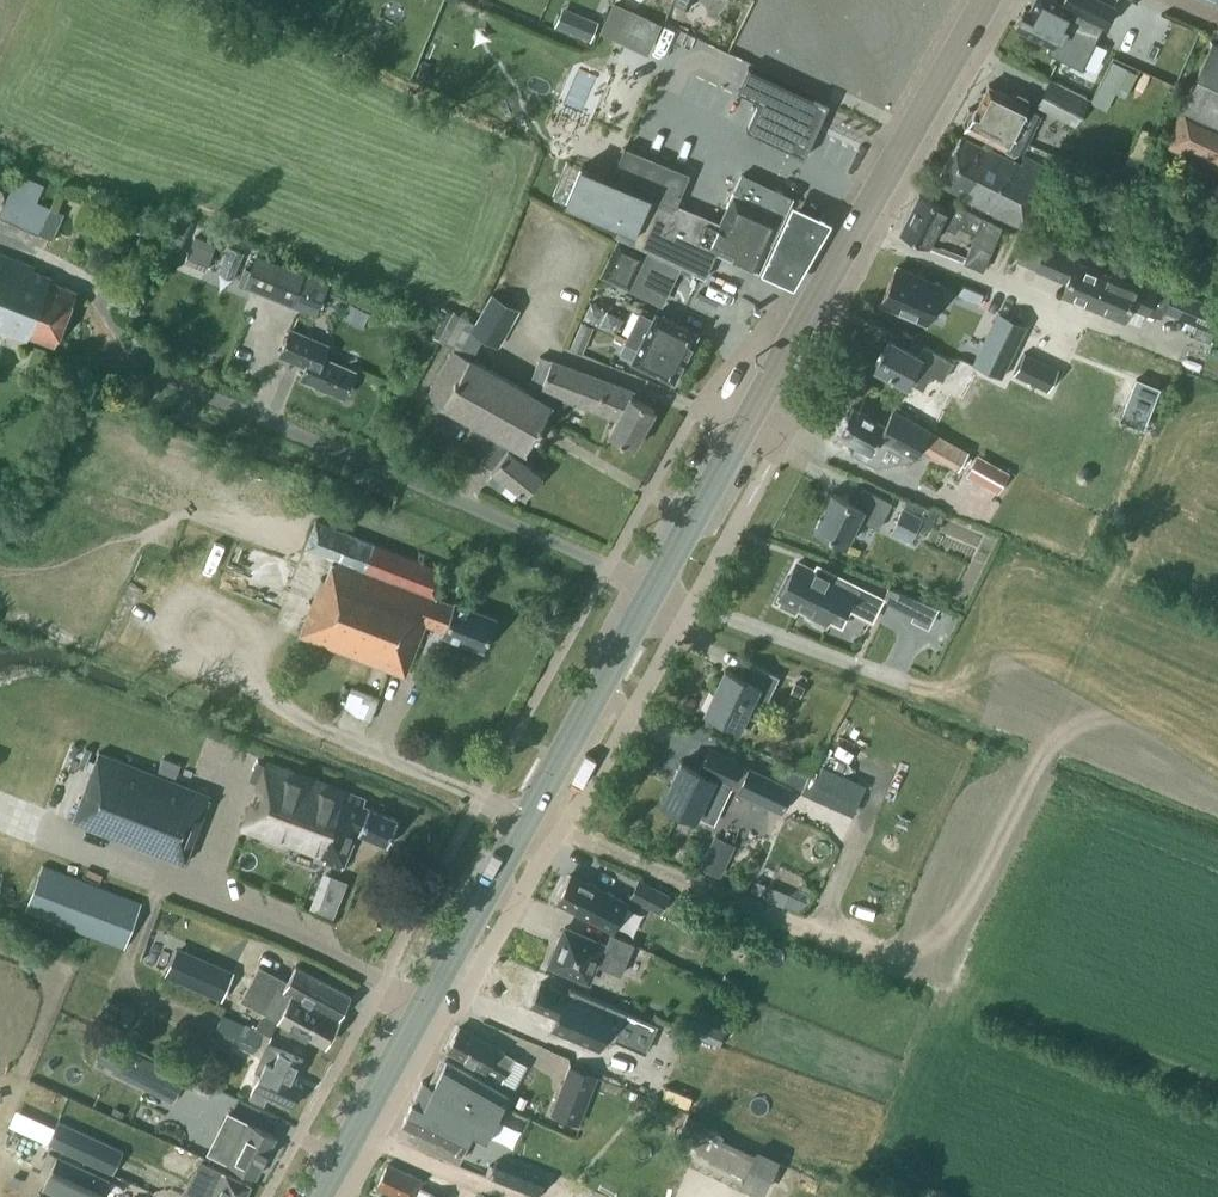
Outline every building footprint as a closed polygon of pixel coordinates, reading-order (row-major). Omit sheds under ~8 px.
[(932,57),(959,0),(880,0),(883,2),(845,80),(891,102),(916,50),(932,57)] [(1026,6),(1016,26),(1052,43),(1050,48),(1064,55),(1076,30),(1088,36),(1097,18),(1106,23),(1116,3),(1114,2),(1115,0),(1063,0),(1063,1),(1060,0),(1031,0),(1033,2),(1030,8),(1026,6)] [(614,1),(600,31),(616,38),(630,8),(614,1)] [(755,1),(740,34),(761,44),(776,11),(755,1)] [(566,10),(558,29),(592,44),(600,25),(566,10)] [(1169,48),(1194,58),(1206,27),(1180,17),(1169,48)] [(1213,39),(1167,142),(1217,165),(1217,41),(1213,39)] [(1113,60),(1090,101),(1106,110),(1129,68),(1113,60)] [(771,76),(760,99),(804,120),(792,147),(791,147),(791,148),(790,149),(804,156),(829,101),(815,95),(814,96),(771,76)] [(1039,103),(1030,101),(1029,102),(1039,104),(1077,123),(1090,99),(1051,79),(1039,103)] [(1013,95),(989,83),(978,106),(976,106),(970,107),(964,120),(966,125),(1008,147),(1009,151),(1016,155),(1026,150),(1043,114),(1028,106),(1029,102),(1030,101),(1028,96),(1018,91),(1014,93),(1013,95)] [(1027,228),(1056,171),(1026,156),(1022,163),(988,146),(988,147),(962,134),(939,180),(965,193),(964,196),(1027,228)] [(567,202),(566,203),(594,215),(592,220),(620,234),(706,275),(706,274),(699,270),(710,246),(759,268),(783,216),(777,213),(788,191),(744,170),(735,190),(720,220),(676,202),(688,172),(625,146),(612,178),(582,165),(581,166),(567,202)] [(1125,162),(1117,181),(1130,186),(1138,168),(1125,162)] [(49,210),(35,204),(37,198),(43,183),(17,173),(11,187),(0,212),(0,214),(24,224),(24,225),(39,231),(48,213),(49,210)] [(921,194),(902,232),(930,246),(943,219),(959,227),(976,236),(973,240),(992,250),(1003,226),(951,200),(947,207),(921,194)] [(1063,239),(1074,213),(1060,207),(1049,233),(1063,239)] [(831,229),(795,211),(762,280),(795,294),(831,229)] [(619,234),(600,274),(630,289),(649,249),(619,234)] [(197,235),(185,261),(205,270),(216,244),(197,235)] [(1062,294),(1094,307),(1108,273),(1077,261),(1079,258),(1047,245),(1037,269),(1052,276),(1052,274),(1068,281),(1062,294)] [(51,275),(34,268),(35,265),(0,251),(0,333),(25,343),(29,333),(55,343),(75,289),(49,279),(51,275)] [(276,297),(317,314),(329,283),(289,266),(276,297)] [(928,320),(942,285),(896,266),(881,301),(928,320)] [(1108,273),(1094,307),(1125,321),(1131,307),(1147,314),(1157,291),(1139,283),(1138,286),(1108,273)] [(1164,312),(1207,330),(1217,306),(1173,288),(1164,312)] [(471,330),(482,335),(500,345),(521,307),(492,291),(471,330)] [(592,314),(615,325),(625,304),(601,293),(592,314)] [(457,312),(441,305),(428,332),(443,340),(457,312)] [(640,311),(632,328),(646,334),(644,340),(658,347),(662,340),(688,353),(698,332),(672,319),(671,320),(656,312),(653,317),(640,311)] [(994,322),(974,363),(1002,376),(1022,335),(994,322)] [(290,328),(279,355),(306,365),(301,378),(344,396),(356,369),(324,356),(329,344),(290,328)] [(644,340),(646,334),(632,328),(626,341),(621,352),(633,358),(649,366),(648,367),(674,380),(688,353),(662,340),(658,347),(644,340)] [(583,352),(589,339),(576,334),(570,347),(583,352)] [(943,378),(954,359),(924,343),(919,353),(890,338),(875,365),(907,382),(909,378),(923,386),(931,371),(943,378)] [(428,394),(503,437),(523,448),(526,449),(552,403),(552,402),(528,389),(454,347),(428,394)] [(1034,382),(1044,361),(1025,351),(1014,373),(1034,382)] [(970,385),(980,367),(957,354),(948,373),(970,385)] [(618,418),(609,433),(634,447),(655,408),(632,395),(634,389),(553,359),(552,359),(541,355),(528,389),(552,402),(552,403),(566,411),(573,400),(612,415),(618,418)] [(1135,377),(1118,419),(1143,428),(1159,386),(1135,377)] [(853,405),(838,432),(871,451),(879,437),(915,458),(931,430),(894,409),(885,423),(853,405)] [(507,480),(526,494),(542,474),(519,456),(523,448),(503,437),(502,440),(473,424),(459,449),(492,467),(496,471),(490,478),(501,487),(507,480)] [(934,455),(957,468),(967,450),(944,437),(934,455)] [(973,474),(1007,490),(1017,469),(983,452),(973,474)] [(1089,480),(1091,478),(1092,474),(1091,469),(1085,467),(1080,468),(1078,471),(1077,474),(1079,479),(1084,482),(1089,480)] [(855,503),(832,491),(815,526),(846,542),(859,517),(879,527),(892,501),(863,487),(855,503)] [(904,507),(896,524),(916,534),(917,533),(921,535),(925,526),(921,524),(924,516),(904,507)] [(426,623),(444,630),(443,633),(484,648),(496,616),(454,600),(453,603),(434,596),(444,570),(314,520),(304,546),(332,557),(325,579),(321,577),(301,635),(406,675),(426,623)] [(212,583),(233,535),(224,531),(203,580),(212,583)] [(810,611),(808,614),(826,623),(834,607),(844,612),(847,606),(873,619),(883,599),(884,597),(818,563),(814,570),(797,562),(780,596),(783,597),(780,604),(795,611),(798,605),(810,611)] [(889,586),(884,597),(883,599),(914,614),(921,598),(889,586)] [(743,677),(726,668),(706,709),(739,725),(753,696),(767,703),(780,675),(751,661),(743,677)] [(700,769),(681,760),(662,800),(696,816),(697,813),(713,821),(730,786),(782,811),(793,787),(710,747),(700,769)] [(100,752),(73,821),(185,864),(211,795),(100,752)] [(364,803),(366,797),(267,760),(242,829),(288,846),(290,842),(327,857),(326,861),(343,867),(358,830),(388,843),(399,818),(364,803)] [(730,857),(709,848),(701,866),(722,875),(730,857)] [(43,861),(24,909),(123,946),(141,898),(43,861)] [(606,889),(587,879),(586,881),(571,873),(557,899),(592,916),(615,928),(629,901),(606,889)] [(349,886),(324,876),(310,912),(334,922),(349,886)] [(630,897),(661,913),(671,893),(639,878),(630,897)] [(685,911),(679,921),(694,929),(699,918),(685,911)] [(589,980),(597,962),(621,972),(634,942),(611,932),(606,943),(565,926),(549,963),(589,980)] [(178,947),(177,951),(168,971),(220,994),(231,970),(178,947)] [(339,1017),(351,993),(296,965),(288,980),(260,965),(243,998),(261,1007),(267,1010),(266,1011),(279,1018),(326,1044),(340,1017),(339,1017)] [(597,1006),(579,998),(579,997),(542,981),(532,1003),(540,1007),(534,1020),(556,1029),(562,1016),(570,1019),(573,1012),(591,1020),(588,1027),(614,1038),(613,1040),(645,1054),(658,1024),(626,1010),(626,1008),(601,997),(597,1006)] [(263,1052),(267,1042),(271,1032),(222,1011),(214,1034),(253,1051),(254,1048),(263,1052)] [(696,1018),(690,1034),(720,1045),(726,1030),(696,1018)] [(459,1026),(448,1047),(487,1068),(503,1077),(502,1079),(515,1086),(528,1064),(515,1056),(499,1047),(459,1026)] [(279,1048),(267,1042),(263,1052),(255,1069),(260,1072),(249,1096),(264,1102),(268,1095),(274,1098),(275,1097),(293,1105),(303,1083),(294,1079),(304,1058),(279,1047),(279,1048)] [(126,1046),(113,1072),(147,1089),(173,1102),(186,1077),(160,1063),(126,1046)] [(459,1160),(473,1131),(488,1137),(509,1093),(446,1058),(434,1084),(423,1079),(403,1122),(417,1129),(414,1137),(459,1160)] [(579,1123),(598,1074),(568,1063),(550,1112),(579,1123)] [(208,1150),(220,1156),(232,1162),(256,1175),(276,1135),(252,1122),(252,1123),(228,1111),(208,1150)] [(763,1193),(780,1158),(758,1148),(757,1150),(724,1134),(725,1132),(710,1126),(689,1115),(676,1137),(699,1149),(697,1153),(709,1159),(744,1176),(741,1183),(763,1193)] [(58,1119),(48,1142),(112,1171),(123,1148),(58,1119)] [(126,1152),(119,1171),(146,1181),(153,1162),(126,1152)] [(48,1177),(93,1196),(100,1196),(110,1178),(59,1155),(48,1177)] [(188,1196),(244,1196),(251,1183),(207,1161),(202,1159),(184,1195),(188,1196)] [(545,1178),(496,1160),(490,1176),(539,1195),(545,1178)] [(403,1196),(415,1196),(423,1178),(389,1162),(378,1186),(403,1196)]
